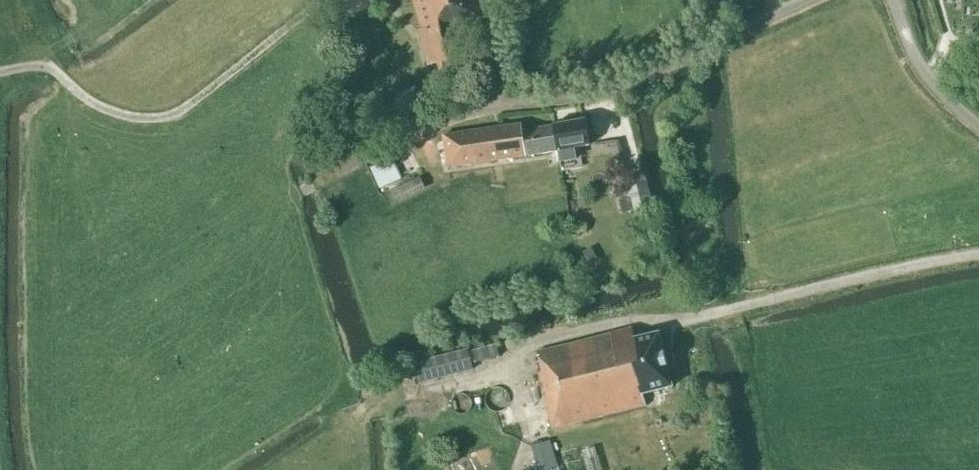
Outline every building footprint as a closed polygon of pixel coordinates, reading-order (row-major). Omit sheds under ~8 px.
[(423,33),(428,32),(437,64),(442,79),(463,73),(450,30),(486,19),(480,0),(413,0),(423,33)] [(398,103),(418,98),(414,86),(395,91),(398,103)] [(553,126),(557,151),(559,163),(576,160),(574,149),(589,146),(585,121),(553,126)] [(524,157),(557,151),(553,126),(522,132),(521,125),(443,136),(448,168),(524,156),(524,157)] [(379,189),(380,189),(401,179),(390,157),(385,160),(386,162),(369,170),(379,189)] [(622,214),(652,206),(644,174),(621,179),(626,199),(619,201),(622,214)] [(420,181),(391,195),(394,201),(424,188),(420,181)] [(590,247),(584,251),(591,263),(597,259),(590,247)] [(632,329),(537,353),(542,373),(538,374),(552,430),(646,407),(642,395),(672,388),(659,334),(634,340),(632,329)] [(477,363),(500,357),(497,345),(474,351),(477,363)] [(419,384),(473,370),(468,349),(413,364),(419,384)] [(497,412),(499,412),(501,411),(503,411),(505,410),(506,408),(507,407),(508,405),(509,404),(509,402),(510,400),(509,398),(509,396),(508,394),(507,393),(506,391),(505,390),(503,389),(501,388),(499,388),(497,388),(496,388),(494,388),(492,389),(490,390),(489,391),(488,393),(487,394),(486,396),(486,398),(485,400),(486,402),(486,404),(487,405),(488,407),(489,408),(490,410),(492,411),(494,411),(496,412),(497,412)] [(462,414),(464,414),(465,414),(467,413),(468,412),(469,411),(470,410),(471,409),(472,407),(472,406),(472,404),(472,402),(472,401),(471,399),(470,398),(469,397),(468,396),(467,395),(465,394),(464,394),(462,394),(460,394),(459,394),(457,395),(456,396),(455,397),(454,398),(453,399),(452,401),(452,402),(452,404),(452,406),(452,407),(453,409),(454,410),(455,411),(456,412),(457,413),(459,414),(460,414),(462,414)] [(551,441),(532,446),(539,469),(559,469),(551,441)]
